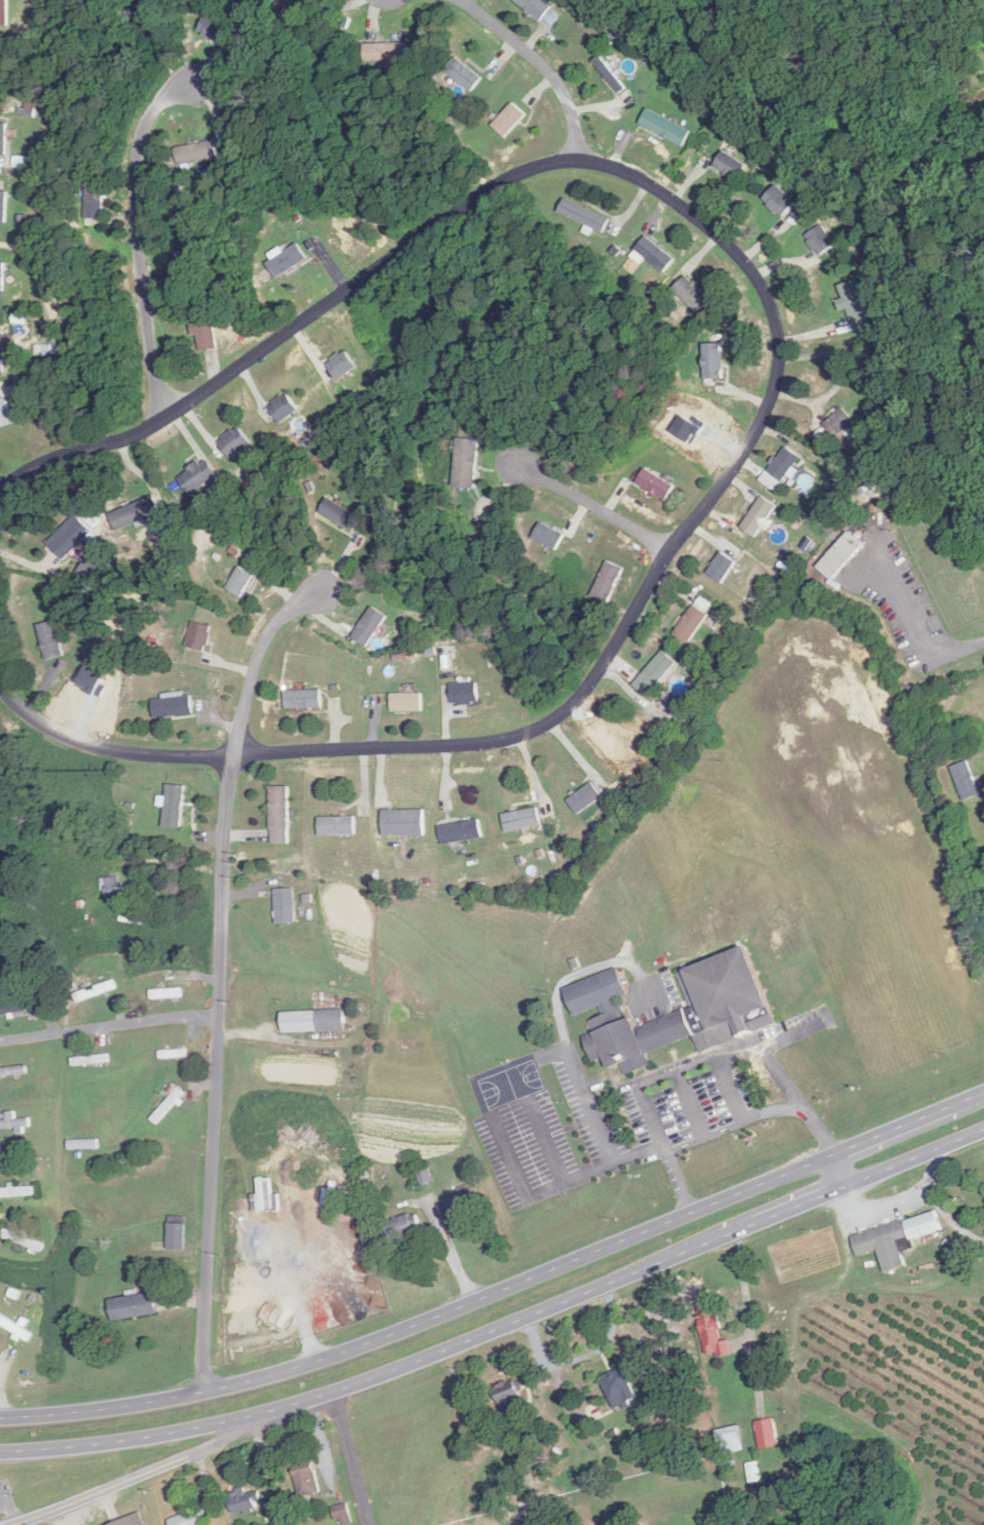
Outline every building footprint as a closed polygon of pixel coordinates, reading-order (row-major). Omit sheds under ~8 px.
[(8,27),(8,0),(0,0),(0,27),(8,27)] [(542,0),(516,0),(550,28),(560,15),(548,6),(553,0),(543,0),(543,1),(542,0)] [(198,30),(219,44),(231,28),(210,13),(198,30)] [(365,62),(406,63),(406,44),(366,44),(365,62)] [(596,61),(617,94),(625,89),(604,56),(596,61)] [(483,79),(457,57),(445,71),(472,93),(483,79)] [(493,125),(506,137),(526,115),(514,103),(493,125)] [(692,130),(648,109),(641,126),(684,147),(692,130)] [(8,124),(0,124),(0,155),(8,155),(8,124)] [(179,166),(220,159),(217,141),(176,148),(179,166)] [(748,167),(725,151),(714,166),(737,182),(748,167)] [(764,199),(782,218),(796,204),(778,186),(764,199)] [(104,219),(104,187),(85,187),(85,219),(104,219)] [(611,221),(567,198),(560,212),(604,235),(611,221)] [(806,234),(815,256),(833,249),(824,227),(806,234)] [(636,252),(662,274),(674,260),(648,238),(636,252)] [(308,257),(297,243),(267,266),(278,280),(308,257)] [(711,300),(688,276),(674,290),(697,314),(711,300)] [(843,310),(848,308),(854,332),(871,327),(860,281),(841,286),(845,301),(841,302),(843,310)] [(196,315),(199,351),(217,350),(215,314),(196,315)] [(724,344),(705,344),(705,379),(724,379),(724,344)] [(329,361),(336,380),(358,371),(351,352),(329,361)] [(281,425),(300,410),(287,394),(268,408),(281,425)] [(8,399),(0,401),(0,428),(14,424),(8,399)] [(836,439),(856,422),(845,408),(825,425),(836,439)] [(231,460),(250,446),(237,429),(218,443),(231,460)] [(480,440),(459,439),(456,487),(476,489),(480,440)] [(801,459),(787,447),(767,471),(781,483),(801,459)] [(179,479),(190,496),(219,476),(208,459),(179,479)] [(676,487),(647,469),(638,484),(667,502),(676,487)] [(116,532),(160,514),(153,497),(109,515),(116,532)] [(741,527),(754,538),(778,507),(764,497),(741,527)] [(320,512),(354,533),(362,518),(329,498),(320,512)] [(64,560),(92,532),(76,516),(48,544),(64,560)] [(534,538),(557,551),(566,536),(543,522),(534,538)] [(818,567),(833,580),(864,546),(850,532),(818,567)] [(708,573),(722,583),(737,563),(723,552),(708,573)] [(593,596),(609,603),(624,568),(608,561),(593,596)] [(225,588),(241,599),(256,577),(240,566),(225,588)] [(714,605),(701,596),(675,635),(689,644),(714,605)] [(352,637),(367,647),(388,617),(374,607),(352,637)] [(187,646),(207,652),(215,627),(194,621),(187,646)] [(39,625),(47,660),(63,656),(55,622),(39,625)] [(647,697),(678,663),(664,651),(634,685),(647,697)] [(479,704),(479,683),(452,683),(452,705),(479,704)] [(286,690),(286,709),(323,709),(323,690),(286,690)] [(422,711),(422,693),(391,693),(391,711),(422,711)] [(196,715),(195,695),(163,697),(163,700),(154,700),(155,718),(196,715)] [(982,796),(971,761),(953,766),(963,801),(982,796)] [(578,814),(603,797),(593,783),(568,801),(578,814)] [(165,827),(183,828),(184,785),(167,785),(165,827)] [(289,843),(289,787),(271,787),(271,843),(289,843)] [(503,815),(507,832),(542,825),(539,808),(503,815)] [(425,810),(384,810),(384,836),(425,836),(425,810)] [(356,817),(320,817),(320,835),(356,835),(356,817)] [(443,845),(483,837),(480,819),(439,827),(443,845)] [(102,881),(109,904),(126,899),(118,876),(102,881)] [(295,889),(277,889),(277,924),(295,924),(295,889)] [(679,971),(691,1009),(634,1027),(633,1022),(617,1000),(622,997),(629,994),(621,969),(566,987),(575,1016),(600,1008),(603,1016),(589,1021),(593,1033),(585,1036),(593,1062),(607,1058),(610,1069),(620,1066),(627,1075),(652,1067),(647,1052),(695,1037),(699,1047),(701,1050),(779,1026),(775,1013),(771,1008),(752,948),(679,971)] [(118,989),(115,980),(74,993),(77,1003),(118,989)] [(181,997),(181,989),(151,990),(151,998),(181,997)] [(26,1004),(0,1005),(0,1015),(26,1014),(26,1004)] [(345,1010),(283,1011),(284,1032),(345,1031),(345,1010)] [(72,1057),(73,1065),(109,1063),(109,1055),(72,1057)] [(27,1075),(27,1066),(0,1068),(0,1077),(27,1075)] [(0,1128),(30,1128),(30,1118),(16,1118),(16,1112),(7,1112),(7,1120),(0,1120),(0,1128)] [(417,1173),(420,1185),(432,1182),(429,1170),(417,1173)] [(16,1187),(0,1187),(0,1197),(36,1197),(36,1186),(16,1187)] [(448,1199),(454,1217),(479,1209),(474,1190),(448,1199)] [(853,1235),(858,1256),(879,1250),(886,1273),(907,1267),(901,1243),(944,1231),(938,1212),(853,1235)] [(416,1214),(388,1222),(393,1240),(421,1231),(416,1214)] [(186,1217),(169,1217),(169,1251),(186,1251),(186,1217)] [(44,1245),(6,1229),(3,1236),(41,1252),(44,1245)] [(158,1314),(155,1293),(110,1299),(113,1320),(158,1314)] [(699,1309),(706,1353),(717,1352),(717,1357),(729,1355),(721,1306),(699,1309)] [(29,1342),(33,1334),(0,1314),(0,1325),(29,1342)] [(600,1378),(617,1409),(639,1398),(622,1367),(600,1378)] [(496,1385),(504,1413),(526,1406),(518,1379),(496,1385)] [(757,1420),(761,1448),(780,1445),(776,1417),(757,1420)] [(720,1433),(722,1453),(744,1451),(743,1431),(720,1433)] [(751,1482),(760,1481),(758,1462),(749,1464),(751,1482)] [(321,1492),(315,1466),(295,1470),(301,1496),(321,1492)] [(261,1510),(259,1489),(231,1492),(234,1513),(261,1510)] [(336,1523),(351,1521),(349,1504),(333,1506),(336,1523)] [(208,1524),(203,1508),(170,1520),(172,1524),(206,1524),(208,1524)] [(140,1513),(108,1524),(144,1524),(140,1513)]
